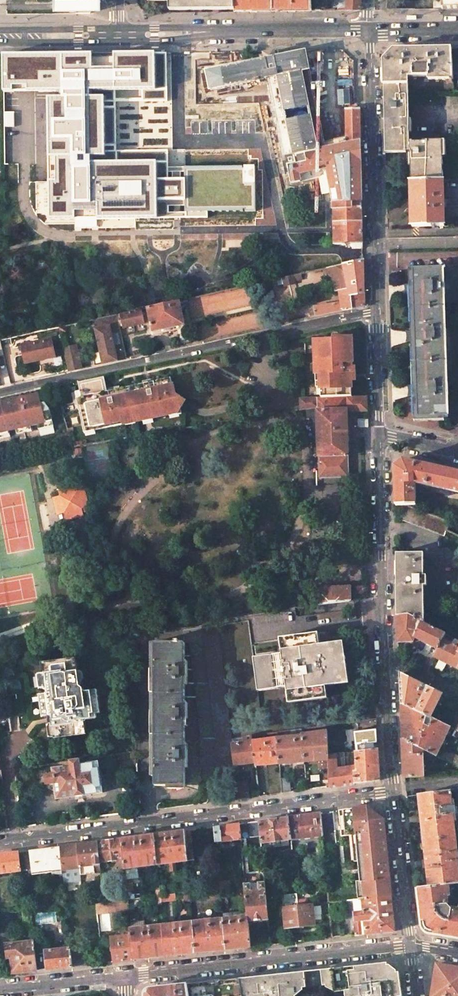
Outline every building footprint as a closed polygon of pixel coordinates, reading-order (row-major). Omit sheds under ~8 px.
[(55,4),(58,4),(73,3),(73,14),(90,14),(90,3),(101,3),(101,0),(55,0),(55,4)] [(234,7),(234,12),(273,12),(273,0),(234,0),(234,7)] [(273,12),(311,11),(311,0),(273,0),(273,12)] [(347,1),(346,10),(360,10),(360,0),(347,0),(347,1)] [(457,9),(457,0),(440,0),(440,9),(457,9)] [(341,1),(338,4),(338,10),(346,10),(347,1),(341,1)] [(423,49),(394,49),(383,60),(383,73),(384,86),(408,85),(408,77),(424,77),(424,82),(428,82),(428,80),(450,80),(450,83),(452,83),(452,80),(453,80),(452,49),(423,49)] [(212,91),(269,78),(275,107),(280,129),(285,158),(317,151),(314,133),(302,76),(301,72),(318,68),(315,51),(280,58),(279,54),(275,55),(274,52),(264,54),(265,57),(261,58),(262,62),(209,73),(212,91)] [(166,52),(25,55),(0,55),(0,96),(25,95),(44,95),(47,220),(47,226),(75,225),(75,228),(135,227),(135,219),(168,218),(186,217),(185,168),(171,169),(168,169),(168,150),(116,151),(115,103),(168,102),(166,52)] [(408,85),(384,86),(384,109),(385,150),(385,153),(406,153),(406,152),(409,152),(411,181),(443,180),(442,141),(409,142),(408,92),(408,85)] [(354,109),(346,109),(346,145),(360,142),(359,109),(354,109)] [(332,202),(362,201),(360,142),(346,145),(317,151),(285,158),(291,184),(300,182),(319,179),(321,189),(321,192),(323,202),(332,202)] [(185,168),(186,217),(257,216),(256,166),(185,168)] [(443,180),(411,181),(411,204),(412,227),(432,226),(432,228),(436,228),(436,226),(444,226),(443,180)] [(362,201),(332,202),(333,223),(362,221),(362,201)] [(362,233),(362,221),(333,223),(334,245),(362,244),(362,233)] [(303,258),(307,271),(323,267),(320,254),(303,258)] [(363,260),(344,264),(349,289),(339,290),(341,303),(313,307),(315,313),(315,317),(364,307),(363,284),(363,260)] [(413,270),(414,284),(414,289),(414,294),(415,333),(415,337),(415,340),(417,387),(417,391),(417,394),(417,398),(418,418),(438,417),(448,417),(447,396),(448,396),(448,384),(447,384),(446,344),(448,344),(448,341),(447,341),(446,329),(445,329),(444,303),(457,302),(457,269),(443,269),(413,270)] [(293,276),(282,278),(285,287),(295,284),(294,281),(293,276)] [(179,301),(147,308),(153,332),(184,325),(184,322),(182,314),(179,301)] [(141,309),(120,314),(123,328),(145,323),(141,309)] [(97,319),(106,356),(101,357),(103,364),(128,359),(116,315),(97,319)] [(319,359),(319,373),(321,373),(321,397),(344,397),(344,381),(344,376),(344,369),(345,369),(345,365),(346,365),(345,338),(333,338),(333,340),(320,341),(320,359),(319,359)] [(25,364),(55,357),(51,340),(22,346),(25,364)] [(81,369),(76,346),(63,349),(69,372),(81,369)] [(171,378),(107,391),(104,377),(78,383),(80,391),(85,415),(81,416),(84,430),(95,427),(96,431),(125,424),(124,421),(136,419),(137,422),(142,421),(142,417),(153,415),(153,418),(169,414),(169,411),(177,409),(179,410),(180,408),(186,401),(175,395),(171,378)] [(75,392),(81,416),(85,415),(80,391),(75,392)] [(52,425),(48,409),(38,394),(0,403),(0,437),(52,425)] [(366,396),(346,397),(347,411),(367,410),(366,400),(366,396)] [(317,397),(300,398),(300,410),(317,409),(317,397)] [(321,397),(317,397),(317,409),(319,469),(322,469),(347,468),(348,468),(347,411),(346,397),(344,397),(321,397)] [(402,460),(395,466),(396,506),(405,506),(407,506),(416,505),(415,483),(457,492),(457,472),(423,464),(418,463),(413,462),(405,460),(402,460)] [(323,477),(347,477),(347,468),(322,469),(323,477)] [(89,506),(85,490),(77,492),(76,484),(60,489),(62,496),(66,511),(68,519),(83,515),(82,508),(89,506)] [(54,498),(59,513),(66,511),(62,496),(54,498)] [(450,522),(407,506),(405,506),(400,519),(444,535),(444,536),(446,530),(446,531),(450,522)] [(424,576),(423,553),(409,553),(401,553),(396,553),(396,572),(396,616),(408,616),(423,623),(424,623),(424,615),(424,586),(425,586),(425,575),(424,576)] [(354,589),(354,595),(361,595),(361,593),(364,593),(364,587),(356,587),(355,588),(354,589)] [(326,588),(316,588),(316,590),(316,606),(350,601),(349,588),(326,588)] [(316,590),(303,590),(303,608),(316,606),(316,590)] [(423,623),(408,616),(396,616),(398,639),(398,643),(413,642),(415,638),(423,623)] [(452,625),(444,622),(440,632),(445,635),(448,636),(452,625)] [(424,623),(423,623),(415,638),(420,641),(438,650),(443,640),(445,635),(440,632),(424,624),(424,623)] [(218,625),(202,627),(221,773),(235,771),(234,766),(231,744),(231,739),(228,714),(229,714),(218,625)] [(318,633),(279,638),(282,654),(253,658),(258,691),(286,688),(288,702),(327,697),(325,686),(349,683),(343,642),(320,645),(318,633)] [(448,636),(445,635),(443,640),(450,643),(453,638),(448,636)] [(457,647),(450,643),(443,640),(438,650),(434,657),(457,669),(457,645),(457,647)] [(175,643),(155,643),(155,786),(185,786),(185,643),(180,643),(175,643)] [(39,694),(41,714),(46,713),(48,721),(51,720),(53,739),(85,734),(83,716),(100,713),(96,690),(85,691),(78,686),(74,657),(39,662),(44,693),(39,694)] [(432,662),(423,658),(418,668),(427,672),(432,662)] [(416,710),(430,717),(442,694),(422,685),(399,674),(400,678),(401,703),(416,710)] [(416,710),(401,703),(402,736),(403,740),(423,750),(436,757),(450,727),(449,727),(430,717),(416,710)] [(355,750),(375,749),(375,744),(378,744),(378,742),(377,729),(354,730),(355,750)] [(326,731),(302,735),(303,737),(305,762),(328,760),(327,755),(326,731)] [(243,742),(231,744),(234,766),(255,763),(253,741),(252,736),(243,737),(243,742)] [(303,737),(277,739),(279,764),(305,762),(303,737)] [(254,741),(253,741),(255,763),(256,766),(279,764),(277,739),(254,741)] [(423,750),(403,740),(403,746),(405,778),(424,777),(423,750)] [(378,749),(355,751),(355,768),(353,768),(355,784),(380,781),(379,771),(378,749)] [(340,754),(327,755),(328,760),(329,787),(338,786),(355,784),(353,768),(353,766),(348,766),(347,753),(340,754)] [(453,754),(445,754),(440,758),(457,767),(457,757),(453,754)] [(97,757),(71,761),(72,767),(54,769),(55,775),(56,786),(58,799),(103,793),(98,763),(97,757)] [(235,771),(221,773),(222,782),(236,780),(236,776),(235,771)] [(55,775),(46,776),(48,787),(56,786),(55,775)] [(246,775),(236,776),(236,780),(239,799),(249,798),(246,775)] [(290,777),(280,778),(281,793),(291,792),(290,777)] [(450,791),(419,794),(421,815),(422,819),(422,822),(424,841),(455,836),(453,819),(453,817),(451,804),(450,791)] [(358,835),(360,861),(362,861),(362,867),(363,881),(362,881),(363,898),(391,895),(390,886),(383,821),(378,816),(367,807),(350,810),(340,811),(341,823),(344,822),(345,836),(352,835),(358,835)] [(304,815),(288,817),(290,839),(323,835),(320,813),(304,815)] [(272,819),(259,821),(261,842),(290,839),(288,817),(272,819)] [(259,821),(248,823),(250,850),(261,848),(261,842),(259,821)] [(225,826),(214,827),(215,842),(241,839),(240,824),(225,826)] [(191,830),(185,831),(188,861),(194,860),(191,830)] [(169,833),(155,835),(157,865),(188,861),(185,831),(169,833)] [(155,835),(142,837),(142,850),(139,851),(142,867),(157,865),(155,835)] [(424,841),(427,861),(427,864),(427,868),(430,886),(448,884),(448,885),(457,884),(457,860),(457,853),(455,836),(424,841)] [(136,837),(123,839),(124,859),(125,863),(125,869),(138,868),(136,837)] [(110,841),(98,842),(99,862),(124,859),(123,839),(110,841)] [(88,844),(78,845),(80,868),(81,875),(100,872),(99,862),(98,842),(88,844)] [(69,846),(60,847),(63,870),(73,869),(80,868),(78,845),(69,846)] [(42,850),(24,852),(26,868),(27,875),(63,870),(60,847),(42,850)] [(0,855),(0,873),(20,870),(20,869),(18,853),(6,854),(0,855)] [(80,868),(73,869),(74,882),(81,881),(81,875),(80,868)] [(264,882),(245,884),(245,886),(248,916),(249,922),(268,920),(266,896),(264,882)] [(417,888),(422,924),(426,929),(430,933),(457,938),(457,909),(454,909),(452,908),(452,909),(450,908),(447,904),(446,903),(447,903),(447,895),(449,895),(448,885),(448,884),(430,886),(417,888)] [(191,892),(183,893),(184,903),(191,902),(191,892)] [(295,893),(288,894),(289,906),(296,906),(295,893)] [(175,894),(160,895),(161,902),(176,900),(175,894)] [(363,898),(362,898),(364,910),(364,912),(364,919),(366,935),(394,931),(391,895),(363,898)] [(128,899),(114,901),(115,911),(129,909),(128,899)] [(115,911),(114,901),(103,902),(96,903),(97,913),(115,911)] [(289,906),(283,907),(285,928),(315,925),(313,904),(296,906),(289,906)] [(359,912),(354,913),(355,920),(364,919),(364,912),(364,910),(359,911),(359,912)] [(248,916),(223,919),(225,950),(238,948),(251,947),(249,922),(248,916)] [(223,919),(193,922),(196,953),(211,951),(225,950),(223,919)] [(355,920),(354,920),(356,936),(363,935),(366,935),(364,919),(355,920)] [(178,923),(163,925),(166,956),(182,954),(196,953),(193,922),(178,923)] [(163,925),(144,927),(147,958),(149,958),(166,956),(163,925)] [(144,927),(130,929),(131,938),(133,960),(147,958),(144,927)] [(119,936),(111,937),(114,962),(133,960),(131,938),(120,939),(119,936)] [(28,942),(6,944),(8,958),(11,957),(13,973),(37,970),(34,942),(28,942)] [(88,947),(71,949),(72,966),(85,965),(90,965),(88,947)] [(71,949),(45,952),(47,964),(57,963),(57,968),(72,966),(71,949)] [(399,973),(393,973),(387,969),(386,963),(322,970),(324,986),(335,984),(336,993),(346,992),(346,995),(402,995),(399,973)] [(437,964),(432,995),(457,995),(457,968),(437,964)] [(289,979),(288,974),(287,974),(252,977),(253,990),(241,991),(242,995),(295,995),(295,994),(297,994),(298,994),(298,991),(298,989),(305,988),(305,983),(304,972),(292,973),(293,975),(297,974),(297,977),(295,978),(291,978),(289,979)] [(239,979),(241,991),(253,990),(252,977),(239,979)] [(241,991),(239,979),(239,978),(231,979),(232,984),(212,986),(212,981),(196,983),(197,995),(242,995),(241,991)] [(189,995),(197,995),(196,983),(187,984),(189,995)] [(151,988),(145,995),(189,995),(187,984),(180,985),(151,988)]
